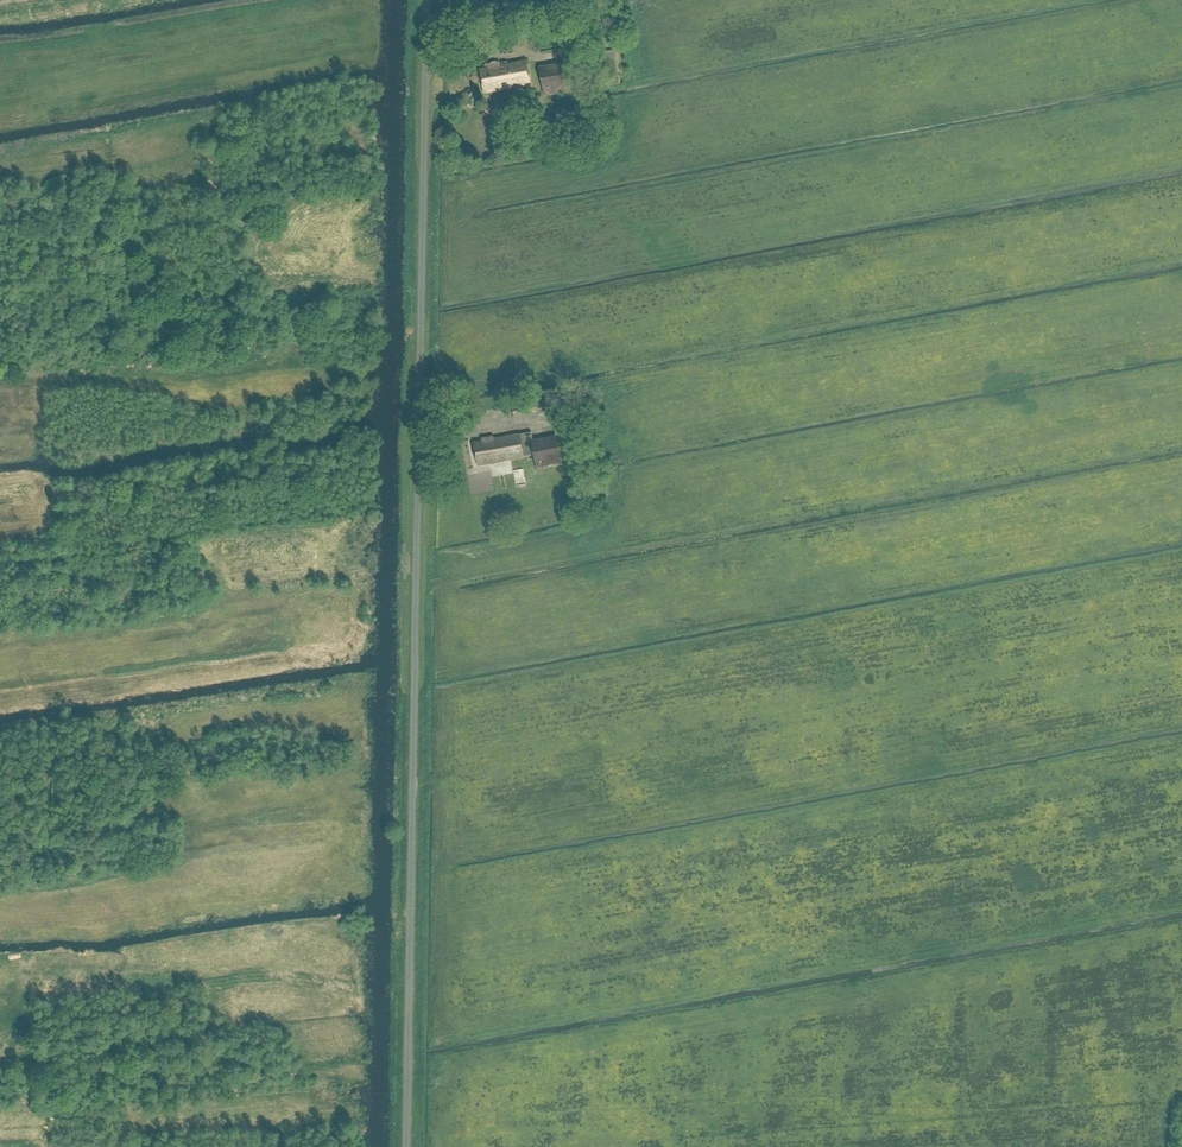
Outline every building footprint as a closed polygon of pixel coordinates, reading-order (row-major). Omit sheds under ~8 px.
[(485,92),(530,84),(525,62),(501,66),(499,64),(488,66),(488,69),(481,70),(485,92)] [(544,96),(579,90),(576,67),(566,69),(564,62),(538,67),(544,96)] [(570,463),(566,441),(558,442),(557,436),(532,440),(531,432),(520,434),(494,439),(492,437),(482,439),(482,441),(474,443),(478,465),(524,456),(534,454),(537,469),(570,463)] [(518,470),(511,472),(515,484),(522,482),(518,470)]
